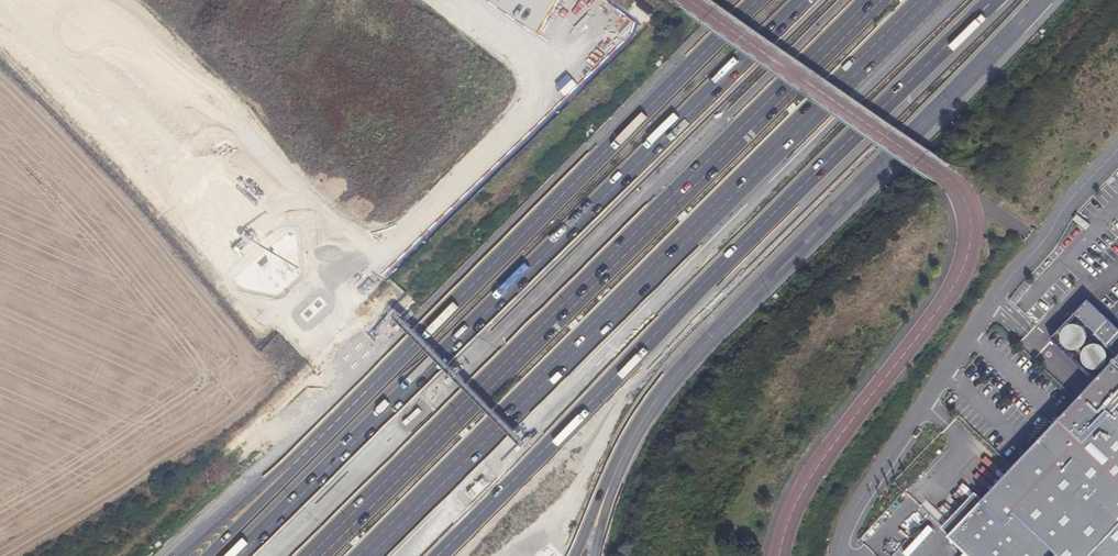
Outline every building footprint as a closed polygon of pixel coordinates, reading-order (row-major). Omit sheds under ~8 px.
[(1011,300),(1018,304),(1031,284),(1024,279),(1011,300)] [(1110,292),(1073,332),(1117,374),(956,547),(966,555),(1117,555),(1117,299),(1110,292)] [(916,508),(907,520),(919,528),(927,516),(916,508)]
